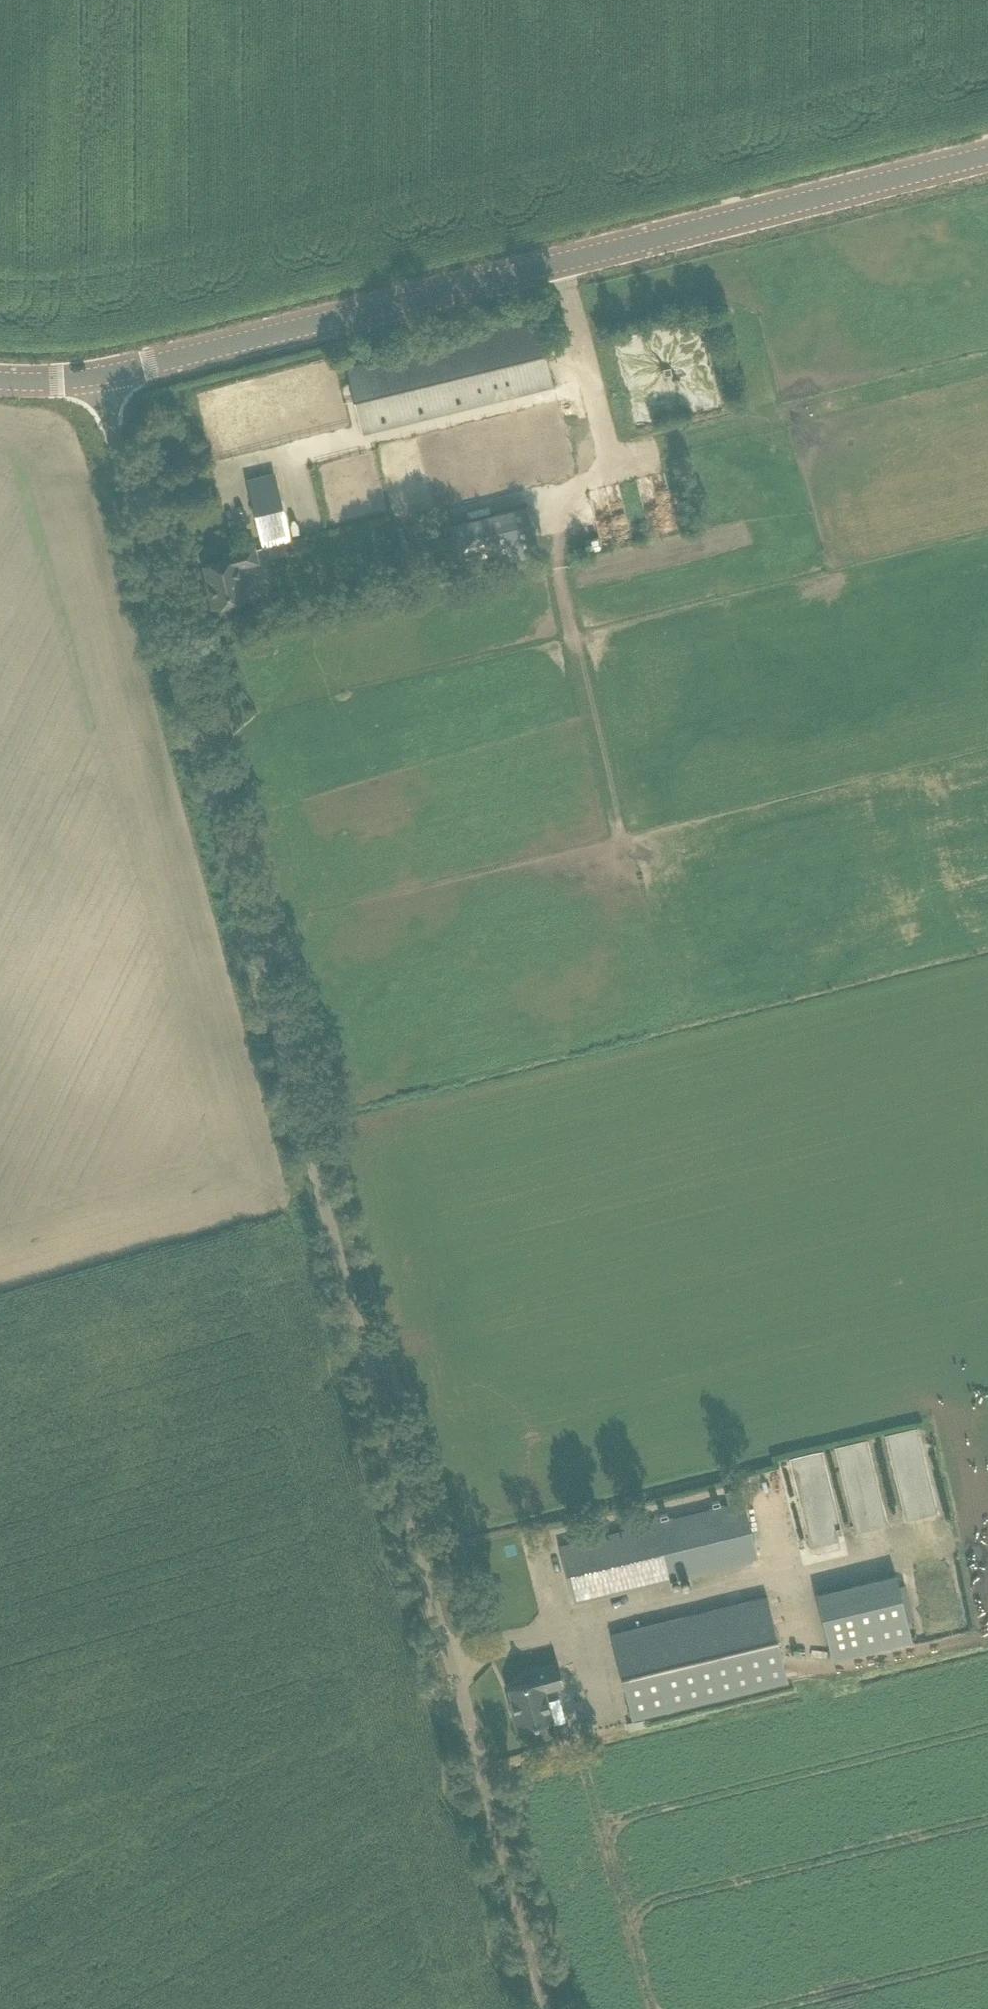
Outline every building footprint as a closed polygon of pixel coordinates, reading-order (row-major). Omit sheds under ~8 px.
[(538,321),(346,368),(362,433),(554,386),(538,321)] [(263,548),(291,541),(275,474),(246,481),(263,548)] [(537,554),(526,507),(449,525),(460,572),(537,554)] [(222,553),(223,561),(203,565),(207,580),(205,580),(212,609),(246,601),(238,568),(258,563),(254,546),(222,553)] [(822,1452),(788,1460),(796,1492),(830,1483),(822,1452)] [(559,1547),(573,1604),(761,1558),(748,1501),(559,1547)] [(817,1528),(817,1524),(807,1525),(810,1546),(839,1542),(837,1525),(817,1528)] [(897,1581),(820,1599),(835,1660),(912,1642),(897,1581)] [(631,1631),(611,1635),(632,1719),(651,1715),(788,1681),(767,1597),(631,1631)] [(543,1690),(564,1685),(558,1664),(532,1670),(536,1682),(509,1689),(512,1702),(510,1702),(518,1732),(552,1723),(543,1690)]
